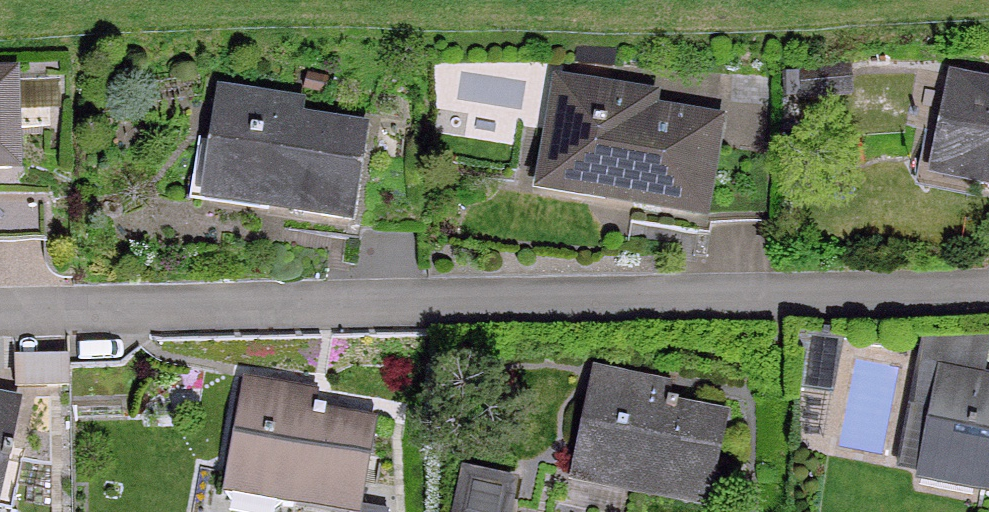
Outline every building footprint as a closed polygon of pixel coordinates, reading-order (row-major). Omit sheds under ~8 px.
[(946,79),(929,162),(981,173),(978,185),(988,187),(988,88),(946,79)] [(41,230),(39,169),(7,170),(5,81),(0,81),(0,231),(39,230),(41,230)] [(646,101),(555,86),(541,174),(603,185),(601,200),(696,216),(711,125),(644,114),(646,101)] [(261,193),(259,208),(347,220),(360,133),(277,120),(279,105),(215,95),(201,183),(261,193)] [(804,354),(796,391),(823,396),(834,339),(831,338),(831,333),(819,330),(818,336),(798,332),(794,352),(804,354)] [(978,488),(988,491),(988,383),(977,381),(985,338),(918,340),(916,353),(931,371),(924,409),(928,410),(918,464),(981,476),(978,488)] [(64,386),(63,358),(11,359),(12,388),(64,386)] [(590,374),(571,466),(631,478),(629,491),(703,506),(721,420),(672,410),(673,404),(664,402),(663,411),(651,408),(655,388),(590,374)] [(368,433),(370,427),(319,418),(321,413),(312,410),(310,419),(298,417),(302,397),(241,386),(224,478),(281,487),(279,501),(345,511),(355,511),(368,433)] [(17,461),(7,459),(9,449),(5,449),(13,406),(0,403),(0,511),(8,511),(17,461)] [(518,479),(463,468),(453,511),(511,511),(518,479)]
